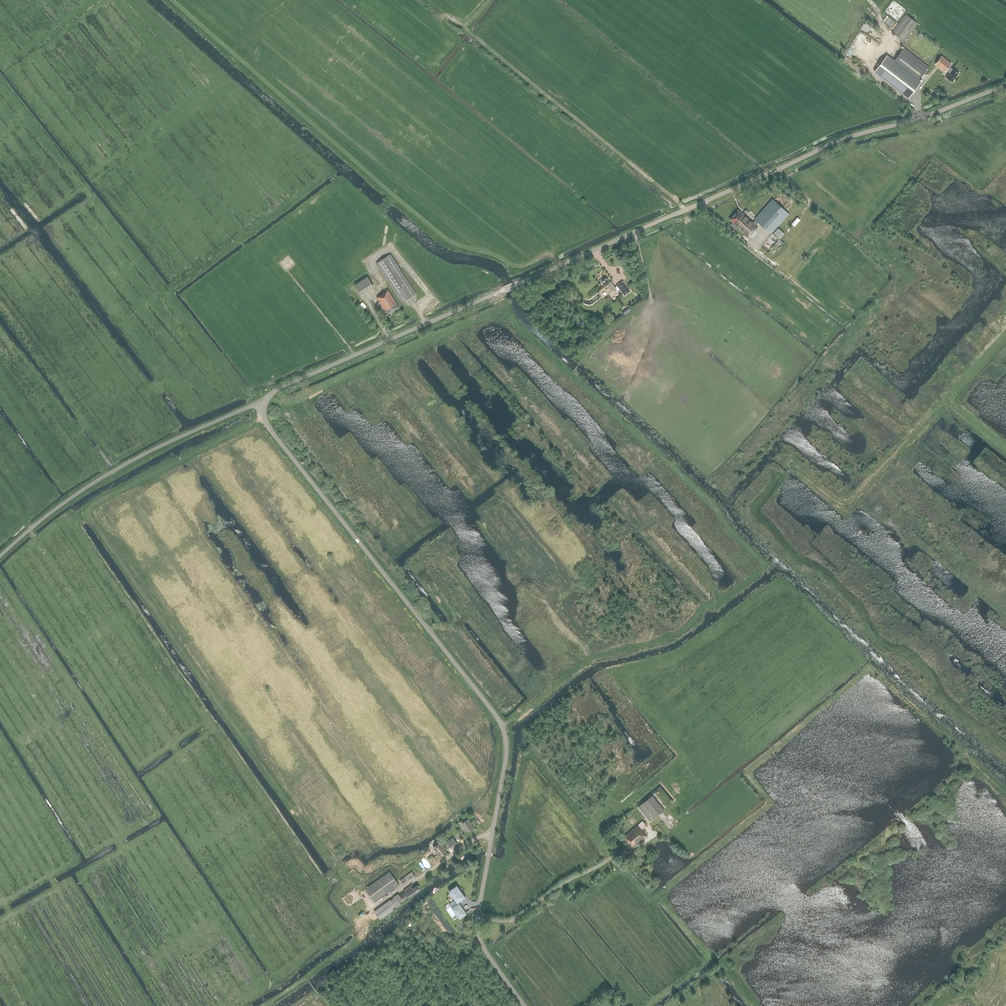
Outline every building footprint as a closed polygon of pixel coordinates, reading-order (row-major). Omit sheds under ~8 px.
[(894,1),(891,5),(893,7),(894,5),(898,7),(897,9),(899,10),(898,11),(903,15),(907,10),(894,1)] [(906,14),(892,32),(903,41),(917,23),(906,14)] [(894,22),(887,16),(883,20),(890,26),(894,22)] [(882,57),(872,70),(908,98),(918,85),(916,83),(929,67),(903,48),(891,64),(882,57)] [(959,73),(953,69),(949,66),(951,63),(942,56),(935,64),(945,72),(946,70),(950,73),(946,78),(952,82),(959,73)] [(755,219),(753,222),(743,213),(742,214),(738,210),(730,219),(733,222),(732,222),(748,237),(758,226),(756,224),(758,222),(771,233),(789,213),(773,198),(755,219)] [(792,223),(795,225),(801,219),(798,216),(792,223)] [(762,247),(768,252),(773,257),(785,243),(778,238),(783,232),(778,228),(762,247)] [(416,293),(390,254),(377,263),(402,302),(416,293)] [(367,276),(355,284),(361,293),(373,285),(367,276)] [(604,287),(610,295),(616,290),(617,291),(620,289),(625,295),(630,291),(623,282),(617,286),(618,286),(615,288),(610,282),(609,283),(606,279),(602,282),(605,286),(604,287)] [(399,307),(388,290),(377,297),(388,314),(399,307)] [(367,306),(361,300),(357,303),(363,309),(367,306)] [(653,795),(639,806),(651,821),(664,809),(653,795)] [(473,827),(471,824),(472,823),(469,818),(464,821),(463,820),(460,822),(463,827),(464,826),(468,831),(473,827)] [(647,826),(643,821),(639,824),(642,828),(643,829),(647,826)] [(637,843),(646,835),(644,832),(645,831),(643,829),(642,828),(639,824),(625,836),(632,845),(636,842),(637,843)] [(453,837),(447,841),(451,847),(457,843),(453,837)] [(446,850),(441,842),(434,847),(440,855),(446,850)] [(389,871),(365,889),(374,902),(399,884),(389,871)] [(412,872),(400,880),(403,885),(415,877),(412,872)] [(380,919),(383,917),(401,904),(400,903),(412,894),(421,888),(418,884),(412,888),(410,885),(404,890),(405,892),(399,896),(398,894),(393,897),(394,899),(392,901),(390,899),(374,911),(378,917),(380,919)] [(457,884),(449,890),(455,899),(449,904),(460,918),(466,914),(459,904),(458,902),(466,897),(457,884)] [(343,898),(349,907),(362,898),(356,889),(343,898)]
